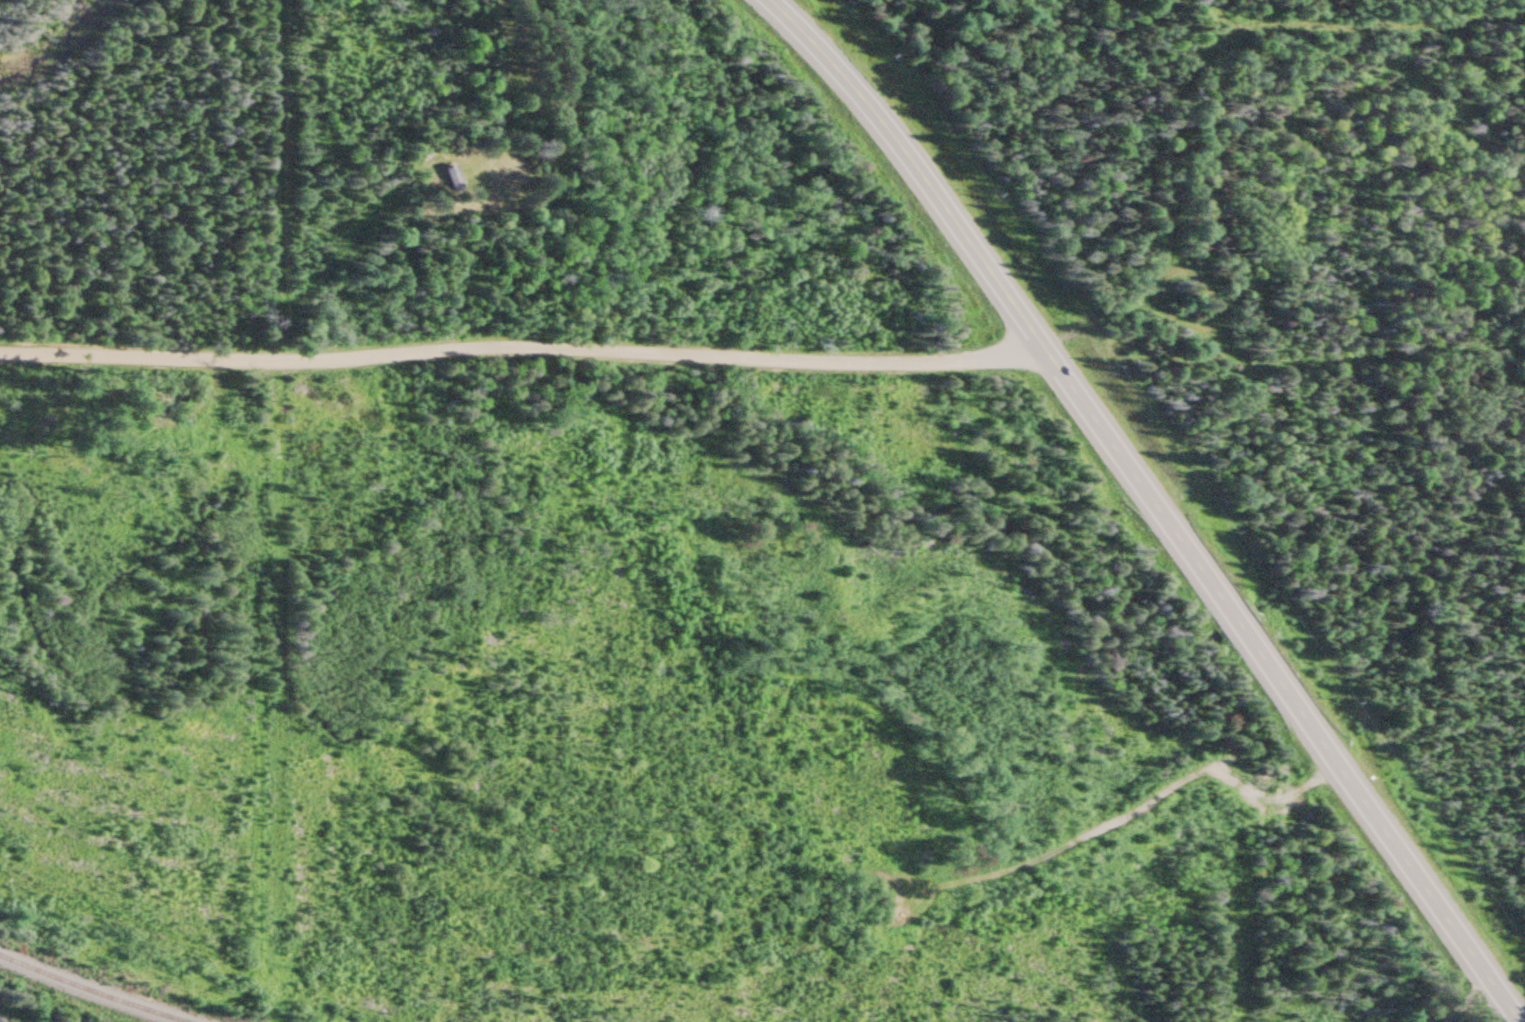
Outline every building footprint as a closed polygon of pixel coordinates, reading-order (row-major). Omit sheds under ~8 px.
[(464,189),(450,166),(441,171),(455,194),(464,189)]
